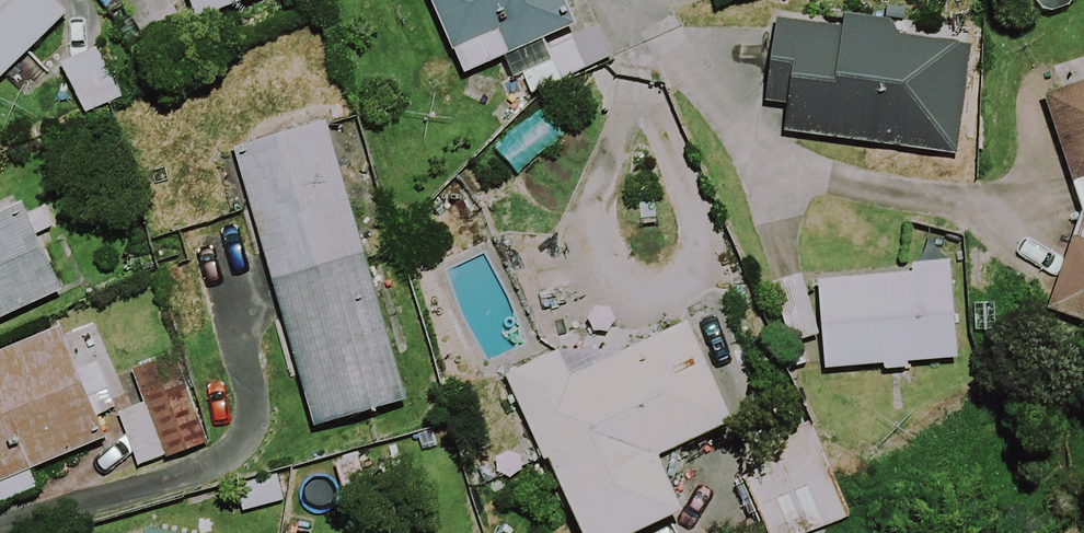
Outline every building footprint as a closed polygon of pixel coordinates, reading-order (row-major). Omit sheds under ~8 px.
[(63,17),(46,0),(0,0),(0,79),(63,17)] [(163,0),(127,0),(122,3),(157,60),(188,41),(163,0)] [(194,22),(255,0),(186,0),(194,22)] [(560,0),(427,0),(460,77),(573,29),(560,0)] [(967,38),(771,15),(761,103),(768,104),(765,134),(953,156),(967,38)] [(119,99),(93,50),(57,69),(84,118),(119,99)] [(1039,98),(1074,213),(1040,314),(1083,329),(1083,84),(1039,98)] [(403,402),(323,124),(231,150),(311,429),(403,402)] [(19,216),(0,224),(0,323),(56,299),(19,216)] [(878,368),(878,376),(908,374),(907,367),(952,364),(946,265),(907,268),(908,277),(817,283),(822,372),(878,368)] [(682,327),(568,381),(556,356),(506,381),(579,532),(637,532),(680,512),(654,459),(728,423),(682,327)] [(57,331),(0,354),(0,506),(37,491),(29,471),(101,442),(57,331)] [(201,449),(173,358),(130,371),(142,407),(116,415),(133,470),(201,449)] [(809,423),(732,453),(764,532),(813,532),(847,520),(809,423)] [(274,473),(231,487),(240,516),(284,502),(274,473)]
